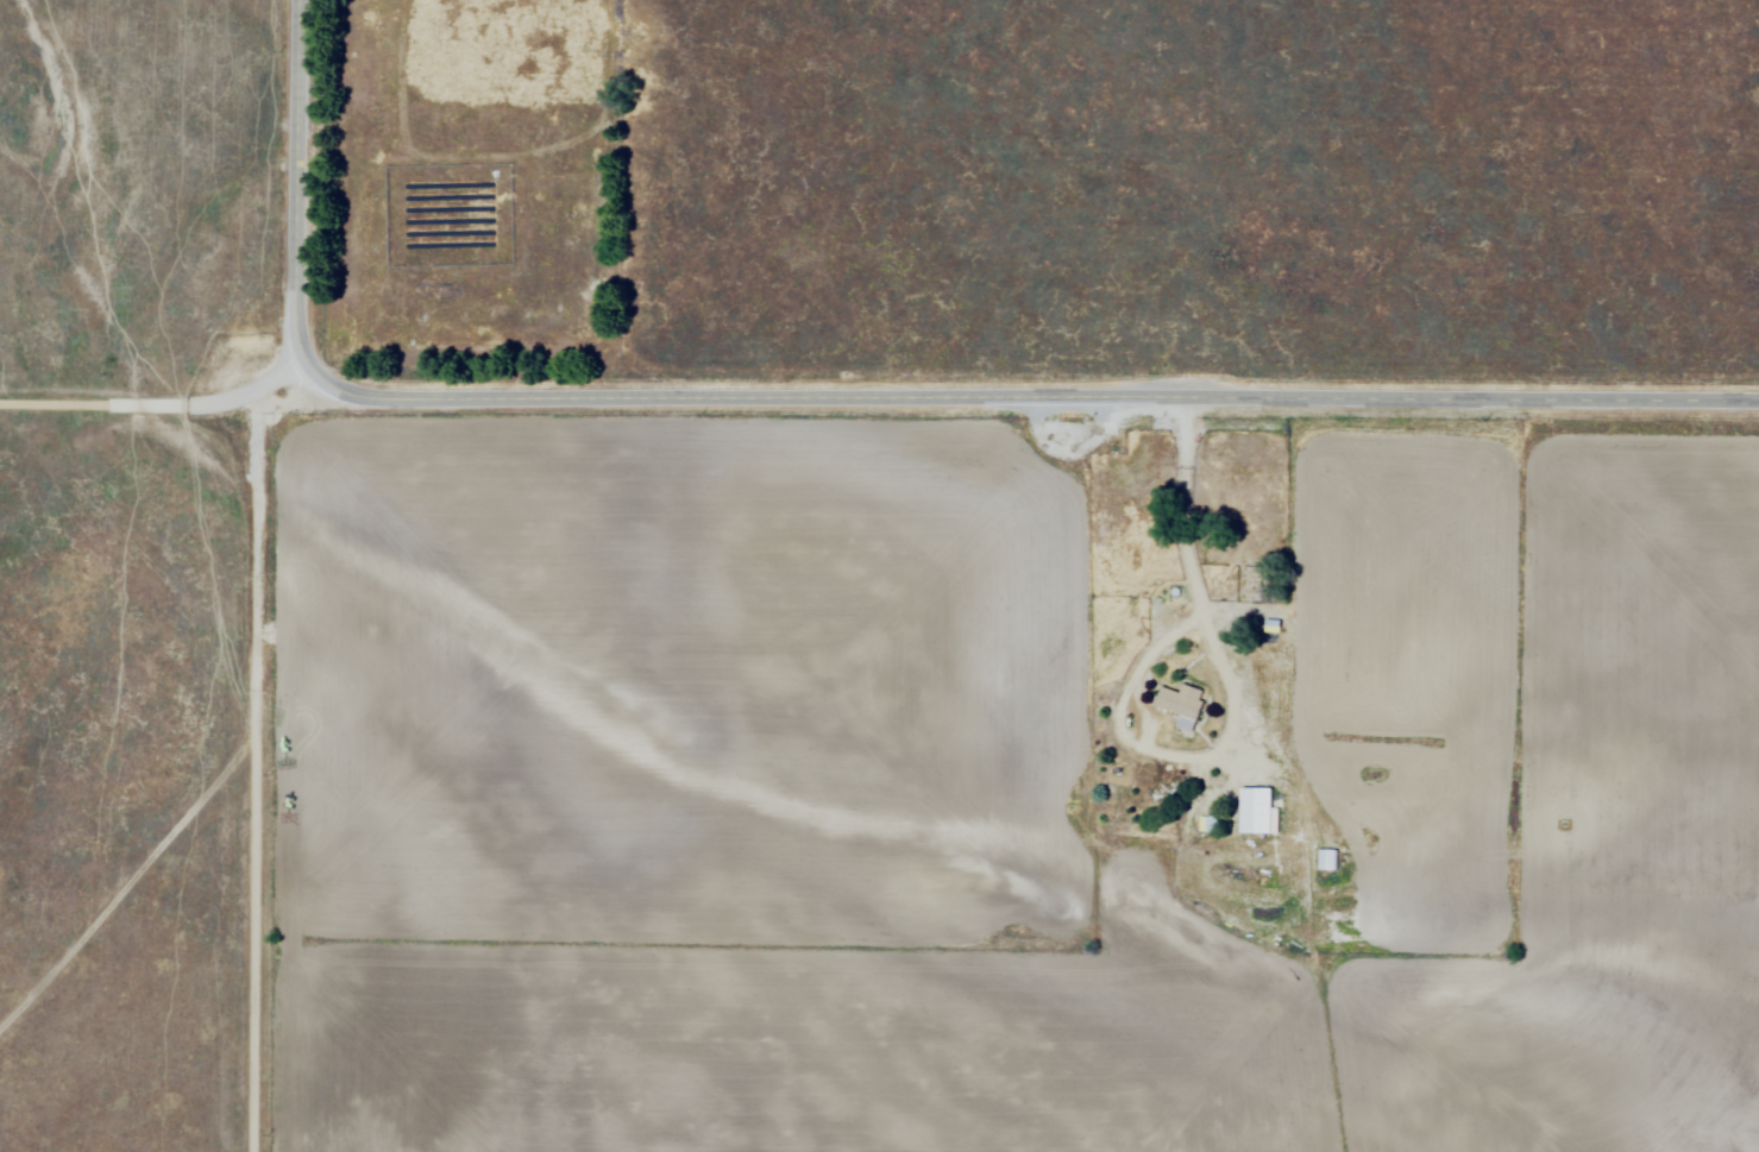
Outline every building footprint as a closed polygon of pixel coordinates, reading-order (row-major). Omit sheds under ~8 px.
[(250,331),(239,334),(244,348),(255,344),(250,331)] [(1264,632),(1265,621),(1281,622),(1281,634),(1264,632)] [(1161,688),(1155,707),(1181,717),(1177,730),(1196,736),(1207,701),(1202,699),(1205,692),(1186,685),(1182,695),(1161,688)] [(1242,792),(1274,792),(1273,838),(1240,837),(1242,792)] [(1320,852),(1339,854),(1338,875),(1319,873),(1320,852)]
